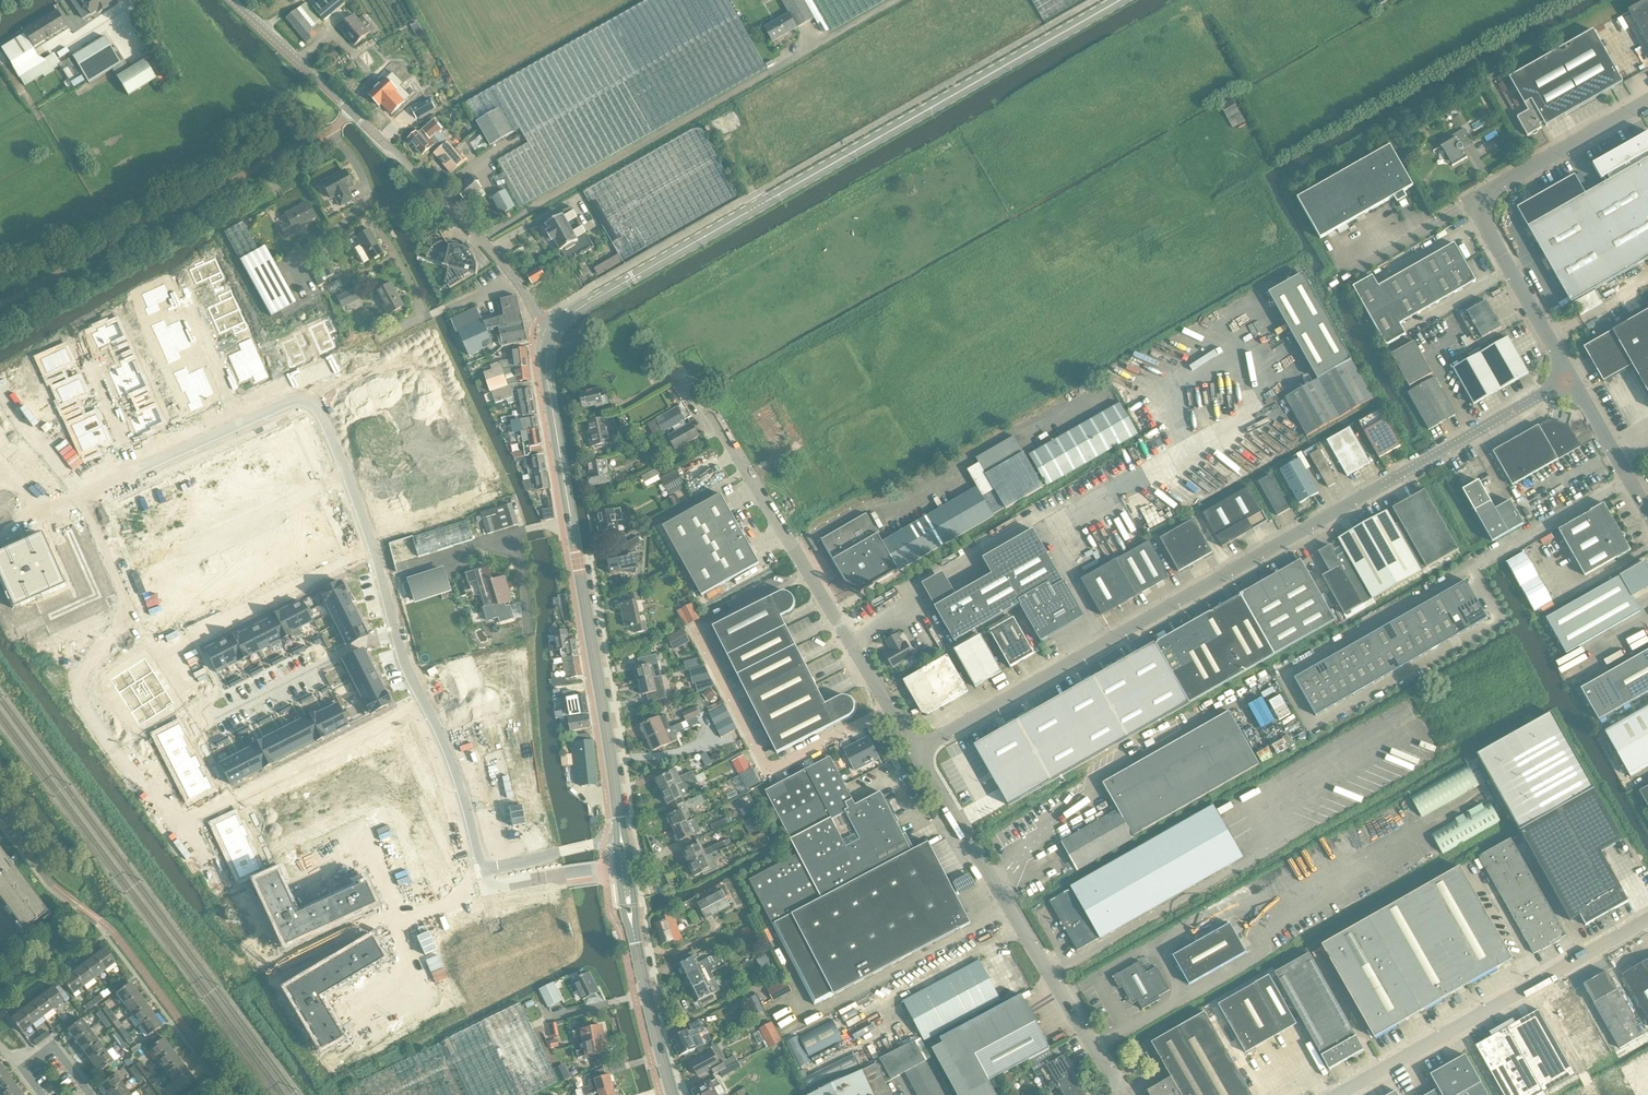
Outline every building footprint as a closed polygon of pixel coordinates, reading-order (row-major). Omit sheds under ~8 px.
[(73,3),(83,19),(90,14),(91,15),(97,10),(98,11),(99,13),(108,7),(106,4),(112,0),(81,0),(82,1),(75,6),(73,3)] [(312,7),(323,21),(343,5),(339,0),(320,0),(312,7)] [(528,143),(497,160),(505,173),(494,179),(502,192),(492,197),(501,215),(514,208),(505,190),(507,189),(518,212),(767,69),(728,0),(647,0),(478,95),(467,101),(481,126),(479,127),(490,146),(505,137),(520,129),(528,143)] [(788,14),(797,28),(814,19),(803,0),(781,0),(788,14)] [(814,19),(822,32),(830,33),(889,0),(803,0),(814,19)] [(1043,21),(1079,0),(1032,0),(1043,21)] [(1628,10),(1647,45),(1647,0),(1628,10)] [(312,28),(321,22),(306,3),(286,19),(307,44),(318,35),(312,28)] [(22,33),(23,35),(31,48),(67,26),(58,12),(57,11),(22,33)] [(797,28),(788,14),(764,27),(772,42),(797,28)] [(359,20),(355,15),(340,28),(355,45),(370,32),(366,28),(370,25),(363,16),(359,20)] [(749,33),(757,29),(751,18),(743,23),(749,33)] [(1605,93),(1611,89),(1623,83),(1621,80),(1593,30),(1509,78),(1525,105),(1532,101),(1544,123),(1546,126),(1548,125),(1565,115),(1605,93)] [(31,48),(23,35),(2,48),(15,69),(36,56),(31,48)] [(125,61),(121,64),(104,37),(72,57),(89,84),(112,69),(128,96),(156,78),(144,60),(130,69),(125,61)] [(36,56),(15,69),(20,78),(41,65),(40,64),(41,63),(55,56),(54,53),(44,60),(37,56),(36,56)] [(41,65),(20,78),(25,86),(43,75),(44,77),(54,71),(53,70),(61,65),(55,56),(41,63),(40,64),(41,65)] [(352,64),(346,69),(349,73),(355,68),(352,64)] [(393,73),(369,95),(380,106),(381,105),(382,104),(386,108),(392,115),(411,97),(401,86),(403,84),(393,73)] [(1498,85),(1503,94),(1511,89),(1506,80),(1498,85)] [(435,107),(429,98),(411,108),(416,117),(435,107)] [(1233,99),(1220,105),(1227,118),(1228,118),(1233,128),(1245,121),(1240,112),(1239,112),(1233,99)] [(1540,125),(1544,123),(1532,101),(1525,105),(1528,111),(1517,118),(1527,137),(1532,134),(1534,135),(1537,133),(1538,131),(1542,129),(1540,125)] [(1451,122),(1455,129),(1465,123),(1462,116),(1451,122)] [(434,120),(418,133),(417,132),(409,139),(422,155),(434,145),(439,150),(443,146),(435,137),(443,130),(434,120)] [(613,243),(623,261),(738,195),(701,129),(693,130),(631,165),(583,192),(584,192),(613,243)] [(1463,147),(1463,146),(1472,141),(1465,129),(1447,139),(1447,143),(1441,147),(1441,148),(1442,147),(1444,151),(1444,161),(1450,161),(1453,166),(1452,166),(1452,167),(1468,158),(1467,157),(1466,158),(1462,150),(1463,150),(1463,149),(1463,148),(1463,147)] [(1517,208),(1532,235),(1545,257),(1559,282),(1566,295),(1571,303),(1647,259),(1647,134),(1593,165),(1601,180),(1604,179),(1606,183),(1603,184),(1602,185),(1595,189),(1585,195),(1575,176),(1533,199),(1517,208)] [(450,174),(464,162),(448,143),(443,146),(439,150),(434,154),(450,174)] [(1320,239),(1394,197),(1397,204),(1407,198),(1403,192),(1413,186),(1390,146),(1297,198),(1320,239)] [(353,186),(344,170),(322,183),(330,198),(334,196),(340,206),(352,200),(349,193),(348,194),(346,190),(353,186)] [(473,177),(457,191),(467,202),(476,194),(480,199),(486,194),(482,189),(483,189),(477,182),(479,181),(475,175),(473,177)] [(280,227),(285,236),(295,230),(294,229),(315,217),(307,202),(285,214),(289,222),(280,227)] [(571,207),(544,222),(549,231),(546,232),(552,241),(554,240),(568,263),(595,248),(571,207)] [(357,237),(361,245),(355,248),(363,263),(370,260),(383,253),(382,252),(383,250),(380,245),(378,245),(370,229),(362,234),(358,227),(344,234),(348,241),(357,237)] [(463,247),(461,247),(462,246),(463,246),(461,244),(459,243),(457,243),(455,242),(452,241),(450,241),(448,241),(446,241),(444,242),(441,242),(439,243),(440,243),(441,243),(443,242),(444,242),(446,242),(449,247),(444,266),(443,268),(448,269),(444,287),(448,285),(450,288),(466,279),(465,277),(469,274),(477,275),(477,273),(477,271),(477,269),(477,267),(477,264),(476,262),(475,260),(474,258),(473,256),(472,255),(470,253),(469,251),(467,250),(466,249),(464,248),(463,247)] [(1455,243),(1435,254),(1446,273),(1465,262),(1455,243)] [(295,303),(264,247),(240,260),(271,317),(295,303)] [(1435,254),(1416,265),(1427,284),(1446,273),(1435,254)] [(196,267),(189,270),(196,284),(209,278),(211,284),(224,278),(215,258),(204,263),(203,261),(195,265),(196,267)] [(1457,292),(1476,281),(1465,262),(1446,273),(1457,292)] [(1416,265),(1397,276),(1408,295),(1427,284),(1416,265)] [(527,276),(532,284),(545,277),(540,269),(527,276)] [(1457,292),(1446,273),(1427,284),(1438,303),(1457,292)] [(1303,274),(1269,294),(1317,379),(1352,360),(1334,330),(1318,302),(1303,274)] [(1369,317),(1389,305),(1408,295),(1397,276),(1379,286),(1373,276),(1353,287),(1369,317)] [(339,279),(326,286),(331,295),(339,291),(337,288),(342,285),(339,279)] [(388,315),(403,306),(390,283),(375,292),(388,315)] [(164,284),(141,294),(147,307),(145,308),(148,315),(160,310),(158,304),(171,298),(164,284)] [(1419,314),(1438,303),(1427,284),(1408,295),(1419,314)] [(355,287),(336,297),(342,308),(360,299),(355,287)] [(220,302),(207,308),(213,321),(239,309),(230,290),(218,296),(220,302)] [(1400,324),(1419,314),(1408,295),(1389,305),(1400,324)] [(498,316),(482,320),(492,343),(500,342),(498,332),(525,326),(524,323),(523,319),(518,297),(502,299),(502,300),(503,306),(499,307),(501,315),(498,316)] [(1460,316),(1476,342),(1501,328),(1486,301),(1460,316)] [(1406,335),(1400,324),(1389,305),(1369,317),(1386,346),(1406,335)] [(455,318),(451,320),(457,332),(458,332),(469,357),(493,345),(492,343),(482,320),(476,308),(455,318)] [(239,309),(213,321),(219,334),(232,328),(235,334),(247,328),(239,309)] [(1584,347),(1603,382),(1632,366),(1647,394),(1647,311),(1584,347)] [(329,319),(309,328),(321,353),(335,347),(329,334),(335,331),(329,319)] [(164,320),(151,325),(160,345),(185,333),(179,320),(166,326),(164,320)] [(98,331),(91,334),(98,348),(111,342),(113,348),(126,342),(117,322),(106,327),(105,325),(97,328),(98,331)] [(525,326),(498,332),(500,342),(502,347),(528,342),(525,326)] [(294,337),(281,343),(291,366),(306,360),(300,347),(306,344),(300,331),(293,335),(294,337)] [(185,333),(160,345),(168,364),(181,358),(178,352),(191,346),(185,333)] [(241,350),(228,356),(234,369),(259,357),(251,338),(238,344),(241,350)] [(1508,338),(1453,369),(1474,405),(1529,374),(1508,338)] [(1432,374),(1414,341),(1391,354),(1411,390),(1408,392),(1429,430),(1456,415),(1434,377),(1434,378),(1431,374),(1432,374)] [(65,348),(40,359),(49,380),(61,374),(59,368),(72,362),(65,348)] [(516,349),(513,350),(517,382),(531,380),(527,348),(516,349)] [(508,361),(499,362),(508,387),(517,384),(518,384),(517,382),(513,350),(509,351),(510,360),(508,361)] [(121,366),(109,372),(114,385),(140,374),(140,373),(137,374),(132,362),(134,361),(131,354),(119,360),(121,366)] [(259,357),(234,369),(239,382),(252,376),(255,382),(268,377),(259,357)] [(654,373),(659,371),(652,359),(647,362),(654,373)] [(1317,379),(1286,397),(1307,436),(1374,399),(1353,360),(1352,360),(1317,379)] [(492,370),(484,373),(492,392),(508,387),(499,362),(491,366),(492,370)] [(186,367),(174,373),(182,392),(208,381),(202,367),(189,373),(186,367)] [(140,374),(114,385),(120,398),(133,392),(136,398),(148,393),(140,374)] [(79,379),(56,389),(62,403),(60,404),(63,411),(75,405),(73,399),(85,393),(79,379)] [(208,381),(182,392),(185,391),(190,403),(188,404),(191,411),(203,405),(200,399),(213,394),(208,381)] [(515,403),(521,402),(521,404),(535,401),(532,387),(531,388),(530,382),(518,384),(517,384),(492,392),(496,404),(507,400),(509,405),(515,403)] [(581,397),(579,397),(580,403),(582,402),(583,409),(596,406),(596,409),(603,407),(603,405),(608,404),(607,397),(602,398),(600,389),(580,393),(581,397)] [(519,418),(537,415),(535,401),(521,404),(522,407),(517,408),(518,411),(512,412),(513,416),(501,418),(502,423),(518,421),(519,418)] [(143,414),(130,420),(136,434),(142,431),(143,434),(152,430),(151,427),(162,422),(153,402),(140,408),(143,414)] [(846,584),(847,583),(848,584),(849,585),(851,586),(852,587),(853,587),(855,587),(856,587),(858,586),(861,593),(897,572),(899,571),(994,516),(993,515),(1005,508),(1006,509),(1043,488),(1033,470),(1036,469),(1047,487),(1138,434),(1120,403),(1029,456),(1034,464),(1031,465),(1014,436),(976,458),(995,490),(982,497),(977,488),(883,542),(866,514),(821,540),(846,584)] [(678,407),(656,419),(664,432),(685,420),(678,407)] [(1380,458),(1401,446),(1380,410),(1359,422),(1380,458)] [(81,414),(68,420),(77,439),(102,428),(96,415),(83,420),(81,414)] [(510,434),(517,433),(539,429),(537,417),(521,420),(522,425),(508,427),(509,433),(510,434)] [(588,422),(591,437),(589,437),(591,447),(596,446),(597,448),(603,446),(603,444),(610,443),(609,441),(616,440),(613,427),(609,428),(607,418),(588,422)] [(1568,425),(1549,420),(1493,452),(1512,486),(1581,447),(1568,425)] [(48,423),(41,428),(45,433),(52,428),(48,423)] [(691,423),(669,436),(677,449),(699,436),(691,423)] [(1370,463),(1349,427),(1327,440),(1347,476),(1370,463)] [(102,428),(77,439),(85,458),(98,452),(95,446),(108,441),(102,428)] [(294,428),(273,437),(278,448),(299,439),(294,428)] [(539,429),(517,433),(519,441),(519,443),(524,442),(525,447),(530,447),(531,452),(543,450),(542,446),(539,429)] [(517,433),(510,434),(510,438),(511,442),(519,441),(517,433)] [(299,439),(278,448),(283,460),(304,451),(299,439)] [(257,444),(246,449),(255,470),(266,465),(264,462),(262,456),(259,450),(257,444)] [(246,449),(235,454),(244,475),(255,470),(246,449)] [(1320,450),(1310,455),(1328,488),(1337,482),(1334,477),(1335,476),(1320,450)] [(304,451),(283,460),(288,471),(309,462),(304,451)] [(524,456),(515,458),(516,462),(524,461),(525,463),(526,468),(528,468),(529,474),(547,471),(544,455),(533,457),(533,458),(525,459),(524,456)] [(224,459),(214,464),(223,484),(234,479),(224,459)] [(1280,469),(1300,504),(1319,493),(1299,459),(1280,469)] [(606,461),(588,465),(590,474),(589,474),(591,486),(610,482),(609,476),(612,476),(611,472),(608,473),(606,461)] [(309,462),(288,471),(289,473),(293,481),(293,482),(293,483),(314,473),(313,472),(313,470),(310,463),(309,462)] [(203,468),(192,473),(201,494),(212,489),(203,468)] [(645,483),(659,475),(656,469),(642,477),(645,483)] [(669,491),(682,483),(675,470),(661,478),(669,491)] [(529,474),(523,475),(524,480),(529,479),(531,490),(538,489),(538,490),(550,488),(547,472),(547,471),(529,474)] [(192,473),(181,478),(191,499),(201,494),(192,473)] [(314,473),(293,483),(298,494),(319,485),(314,473)] [(1290,509),(1271,476),(1259,483),(1278,516),(1290,509)] [(181,478),(171,483),(180,504),(191,499),(181,478)] [(1524,524),(1510,501),(1495,509),(1491,502),(1479,481),(1463,490),(1475,511),(1492,542),(1524,524)] [(171,483),(160,488),(169,508),(180,504),(171,483)] [(1222,547),(1268,521),(1249,487),(1203,513),(1222,547)] [(1347,534),(1339,539),(1339,540),(1347,553),(1353,564),(1373,599),(1459,550),(1436,510),(1425,490),(1415,496),(1410,499),(1401,504),(1393,508),(1394,511),(1388,514),(1387,512),(1379,516),(1371,521),(1355,530),(1347,534)] [(760,564),(744,536),(745,535),(741,521),(737,522),(721,494),(663,526),(702,596),(760,564)] [(317,496),(296,505),(301,516),(322,506),(317,496)] [(135,499),(112,509),(117,520),(140,510),(135,499)] [(1604,503),(1590,511),(1591,512),(1559,530),(1585,576),(1617,558),(1617,559),(1631,551),(1624,539),(1626,537),(1623,534),(1621,534),(1604,503)] [(481,513),(483,520),(488,534),(518,525),(512,504),(481,513)] [(322,506),(301,516),(306,526),(326,517),(322,506)] [(553,508),(543,510),(544,520),(555,518),(553,508)] [(621,509),(614,510),(599,513),(601,524),(599,524),(601,535),(610,533),(611,538),(620,536),(617,520),(623,519),(621,510),(621,509)] [(326,517),(306,526),(310,537),(331,528),(326,517)] [(1213,553),(1202,535),(1193,519),(1177,529),(1196,563),(1213,553)] [(418,557),(474,539),(468,520),(413,537),(418,557)] [(145,521),(122,531),(127,542),(147,533),(143,522),(145,521)] [(331,528),(310,537),(315,548),(336,539),(331,528)] [(1179,572),(1188,567),(1196,563),(1177,529),(1160,538),(1179,572)] [(1033,530),(983,558),(992,574),(1043,545),(1033,530)] [(0,552),(0,580),(6,594),(4,595),(8,602),(10,601),(13,609),(14,608),(13,605),(18,603),(20,606),(36,599),(35,595),(40,593),(41,596),(65,586),(64,584),(61,586),(59,581),(62,579),(42,534),(41,532),(34,535),(35,537),(0,552)] [(638,537),(632,540),(635,545),(634,545),(635,548),(642,544),(638,537)] [(336,539),(315,548),(320,559),(341,550),(336,539)] [(1330,546),(1318,552),(1330,572),(1341,565),(1343,569),(1353,564),(1347,553),(1339,540),(1330,546)] [(292,541),(281,546),(293,572),(304,567),(302,561),(299,555),(296,549),(292,541)] [(1149,541),(1132,551),(1116,560),(1111,563),(1132,599),(1170,577),(1149,541)] [(152,543),(131,553),(136,564),(157,555),(153,545),(152,543)] [(956,595),(935,607),(955,642),(1020,604),(1035,630),(1034,631),(1041,642),(1042,642),(1048,638),(1050,637),(1048,634),(1082,615),(1067,589),(1068,588),(1064,581),(1063,582),(1043,545),(992,574),(956,595)] [(271,551),(282,577),(293,572),(281,546),(282,549),(272,553),(271,551)] [(632,556),(608,561),(611,574),(618,573),(620,572),(636,573),(636,569),(640,569),(637,555),(632,556)] [(1301,561),(1241,595),(1242,596),(1236,599),(1251,624),(1270,658),(1335,620),(1301,561)] [(1620,576),(1631,595),(1647,586),(1647,567),(1645,562),(1637,566),(1620,576)] [(1102,616),(1127,601),(1132,599),(1111,563),(1107,565),(1082,580),(1102,616)] [(1330,572),(1322,576),(1344,615),(1373,599),(1353,564),(1343,569),(1341,565),(1330,572)] [(487,568),(474,572),(485,607),(483,608),(487,621),(497,618),(499,623),(514,619),(510,605),(505,607),(505,603),(511,601),(504,577),(491,580),(487,568)] [(448,590),(442,570),(408,581),(415,601),(448,590)] [(935,607),(956,595),(943,573),(922,585),(935,607)] [(1618,577),(1546,618),(1566,654),(1641,612),(1632,598),(1631,595),(1620,576),(1618,577)] [(1466,581),(1447,592),(1457,611),(1477,600),(1466,581)] [(340,582),(317,593),(317,594),(323,604),(345,593),(340,582)] [(161,585),(138,595),(143,606),(166,596),(161,585)] [(780,592),(713,625),(777,753),(849,717),(852,714),(855,711),(855,706),(854,702),(851,699),(848,697),(843,696),(839,697),(831,701),(832,703),(827,706),(786,625),(781,614),(787,611),(788,613),(790,612),(792,611),(794,609),(795,606),(796,604),(796,601),(795,598),(794,596),(792,594),(789,592),(787,591),(784,591),(781,592),(780,592)] [(1447,592),(1428,603),(1438,621),(1448,616),(1457,611),(1447,592)] [(345,593),(323,604),(328,615),(351,603),(345,593)] [(625,603),(621,604),(626,627),(633,626),(634,634),(646,631),(645,623),(641,624),(636,602),(641,601),(639,594),(624,597),(625,603)] [(166,596),(143,606),(148,617),(171,607),(166,596)] [(1212,613),(1227,638),(1251,624),(1236,599),(1212,613)] [(1468,630),(1488,619),(1477,600),(1457,611),(1468,630)] [(291,607),(290,607),(302,632),(303,632),(300,627),(311,622),(309,619),(306,613),(303,607),(301,603),(301,602),(294,605),(291,607)] [(351,603),(328,615),(333,625),(331,626),(331,627),(356,614),(351,603)] [(1428,603),(1409,613),(1419,632),(1429,627),(1438,621),(1428,603)] [(569,604),(559,605),(565,624),(572,623),(569,604)] [(678,612),(686,625),(699,618),(692,605),(678,612)] [(286,609),(279,613),(292,638),(302,632),(290,607),(288,608),(286,609)] [(1459,635),(1468,630),(1457,611),(1448,616),(1459,635)] [(279,613),(269,618),(281,643),(282,642),(280,640),(290,635),(291,638),(292,638),(279,613)] [(1212,613),(1196,622),(1195,621),(1160,641),(1160,642),(1194,701),(1229,681),(1270,658),(1251,624),(1227,638),(1212,613)] [(1409,613),(1390,624),(1400,643),(1410,638),(1419,632),(1409,613)] [(356,614),(331,627),(337,637),(361,624),(356,614)] [(1429,627),(1440,646),(1459,635),(1448,616),(1438,621),(1429,627)] [(269,620),(259,625),(271,648),(281,643),(269,618),(268,618),(269,620)] [(1014,618),(990,632),(1011,668),(1034,654),(1014,618)] [(361,624),(337,637),(337,638),(339,636),(344,647),(367,635),(361,624)] [(1390,624),(1371,635),(1381,654),(1391,648),(1400,643),(1390,624)] [(259,625),(249,631),(259,651),(269,646),(270,648),(271,648),(259,625)] [(1440,646),(1429,627),(1419,632),(1430,651),(1440,646)] [(670,636),(667,637),(673,650),(676,648),(689,642),(683,629),(670,636)] [(238,634),(237,634),(248,656),(259,651),(249,631),(239,636),(238,634)] [(566,631),(555,633),(558,650),(561,650),(560,651),(561,656),(562,657),(568,656),(568,658),(579,656),(576,640),(568,641),(566,631)] [(1410,638),(1421,657),(1430,651),(1419,632),(1410,638)] [(237,634),(227,640),(238,662),(239,662),(238,661),(248,656),(237,634)] [(892,650),(885,654),(894,668),(914,657),(906,642),(903,644),(898,635),(887,641),(892,650)] [(976,687),(1002,672),(981,635),(955,651),(976,687)] [(1371,635),(1352,646),(1362,665),(1372,659),(1381,654),(1371,635)] [(1400,643),(1411,662),(1421,657),(1410,638),(1400,643)] [(227,640),(216,645),(228,667),(238,662),(227,640)] [(1001,730),(974,745),(990,773),(993,778),(999,789),(1007,804),(1008,804),(1009,806),(1194,702),(1194,701),(1160,642),(1156,644),(1155,643),(1137,653),(1135,654),(1131,656),(1128,658),(1126,659),(1125,660),(1118,664),(1117,665),(1115,665),(1114,666),(1107,670),(1106,671),(1104,672),(1103,672),(1096,676),(1095,677),(1093,678),(1085,683),(1084,683),(1082,684),(1078,687),(1034,711),(1030,714),(1028,715),(1027,715),(1019,720),(1017,721),(1016,722),(1009,726),(1008,726),(1006,727),(1006,728),(1003,729),(1001,730)] [(1411,662),(1400,643),(1391,648),(1402,667),(1411,662)] [(216,645),(205,651),(206,653),(217,673),(228,667),(216,645)] [(1342,651),(1353,670),(1362,665),(1352,646),(1342,651)] [(927,648),(920,652),(926,662),(933,658),(927,648)] [(1381,654),(1392,673),(1402,667),(1391,648),(1381,654)] [(363,650),(338,662),(343,673),(368,661),(363,650)] [(1353,670),(1342,651),(1333,656),(1343,675),(1353,670)] [(1581,689),(1599,720),(1647,692),(1647,651),(1581,689)] [(1392,673),(1381,654),(1372,659),(1383,678),(1392,673)] [(562,657),(554,659),(554,664),(563,663),(566,679),(582,676),(579,656),(568,658),(568,656),(562,657)] [(641,668),(636,669),(639,681),(661,676),(656,656),(639,660),(641,668)] [(968,692),(948,656),(922,670),(942,706),(968,692)] [(1323,662),(1334,681),(1343,675),(1333,656),(1323,662)] [(111,681),(109,682),(113,687),(114,686),(127,707),(126,708),(129,713),(131,712),(139,726),(141,725),(139,723),(144,720),(145,722),(168,708),(167,705),(171,703),(173,705),(174,704),(165,690),(160,681),(145,658),(110,680),(111,681)] [(698,658),(692,659),(694,667),(701,665),(698,658)] [(1373,684),(1383,678),(1372,659),(1362,665),(1373,684)] [(368,661),(343,673),(344,674),(346,673),(351,682),(349,683),(349,684),(374,671),(368,661)] [(1314,667),(1324,686),(1334,681),(1323,662),(1314,667)] [(1362,665),(1353,670),(1343,675),(1354,694),(1373,684),(1362,665)] [(434,667),(427,671),(430,676),(437,673),(434,667)] [(695,683),(711,679),(705,667),(692,670),(695,683)] [(1304,673),(1315,692),(1324,686),(1314,667),(1304,673)] [(922,713),(928,714),(942,706),(922,670),(904,681),(922,713)] [(374,671),(349,684),(354,694),(379,682),(374,671)] [(1294,678),(1305,697),(1315,692),(1304,673),(1294,678)] [(1354,694),(1343,675),(1334,681),(1345,700),(1354,694)] [(650,702),(666,698),(661,676),(639,681),(643,695),(648,694),(650,702)] [(565,677),(552,679),(553,687),(554,687),(567,685),(565,677)] [(1345,700),(1334,681),(1324,686),(1335,705),(1345,700)] [(379,682),(354,694),(359,705),(384,692),(379,682)] [(1335,705),(1324,686),(1315,692),(1326,711),(1335,705)] [(711,688),(702,694),(708,702),(717,695),(711,688)] [(573,691),(564,693),(565,699),(566,699),(568,710),(569,710),(570,716),(572,716),(589,714),(586,695),(574,697),(573,691)] [(384,692),(359,705),(365,716),(390,703),(384,692)] [(1316,716),(1326,711),(1315,692),(1305,697),(1316,716)] [(1281,696),(1269,702),(1280,721),(1291,714),(1281,696)] [(334,700),(323,706),(336,731),(347,725),(334,700)] [(314,714),(325,736),(336,731),(323,706),(325,711),(316,716),(314,714)] [(725,706),(709,714),(721,738),(737,730),(725,706)] [(1647,767),(1647,706),(1605,731),(1631,777),(1647,767)] [(683,714),(686,721),(700,715),(697,708),(683,714)] [(1061,842),(1078,871),(1134,838),(1134,837),(1259,765),(1229,712),(1103,783),(1118,810),(1061,842)] [(1594,790),(1551,713),(1477,755),(1570,922),(1580,916),(1586,926),(1629,902),(1601,852),(1623,840),(1618,830),(1594,790)] [(303,717),(302,717),(315,742),(325,736),(314,714),(304,719),(303,717)] [(655,719),(641,725),(647,738),(665,730),(671,728),(665,715),(655,719)] [(561,718),(560,718),(561,726),(562,726),(565,725),(570,724),(571,731),(582,729),(591,728),(589,716),(573,718),(572,716),(570,716),(561,718)] [(302,717),(292,723),(303,745),(313,740),(314,742),(315,742),(302,717)] [(292,723),(281,728),(293,750),(303,745),(292,723)] [(665,730),(647,738),(653,751),(671,743),(678,740),(674,731),(677,730),(678,732),(684,729),(681,723),(671,728),(665,730)] [(179,724),(156,736),(162,747),(185,735),(179,724)] [(281,728),(271,733),(282,756),(293,750),(281,728)] [(271,736),(261,741),(273,763),(272,761),(282,756),(271,733),(270,733),(271,736)] [(577,742),(571,743),(572,755),(572,758),(573,765),(574,781),(581,786),(598,785),(593,741),(590,734),(576,736),(577,742)] [(185,735),(162,747),(167,757),(188,747),(183,737),(185,736),(185,735)] [(879,758),(868,738),(844,750),(854,771),(879,758)] [(261,741),(251,746),(262,768),(273,763),(261,741)] [(251,748),(241,754),(252,774),(262,768),(251,746),(250,747),(251,748)] [(188,747),(167,757),(172,768),(195,756),(190,758),(186,749),(188,747)] [(230,756),(230,757),(241,779),(252,774),(241,754),(231,759),(230,756)] [(562,755),(561,756),(562,766),(564,766),(573,765),(572,758),(572,755),(562,755)] [(195,756),(172,768),(178,778),(201,767),(195,756)] [(742,756),(732,762),(740,775),(749,770),(750,770),(751,769),(743,756),(742,756)] [(220,761),(219,762),(230,785),(241,779),(230,757),(220,761)] [(840,776),(831,757),(766,791),(798,854),(749,880),(772,924),(914,850),(906,835),(903,836),(896,823),(898,822),(888,801),(886,802),(881,793),(856,806),(845,785),(840,776)] [(1480,786),(1468,765),(1411,797),(1423,818),(1480,786)] [(201,767),(178,778),(183,789),(206,777),(204,778),(199,768),(201,767)] [(670,773),(656,780),(662,792),(695,778),(692,772),(680,777),(676,768),(669,771),(670,773)] [(751,770),(740,775),(748,789),(760,783),(752,769),(751,770)] [(845,774),(840,776),(845,785),(849,782),(845,774)] [(206,777),(183,789),(189,800),(212,788),(206,777)] [(695,778),(662,792),(668,805),(669,809),(670,810),(685,803),(683,798),(690,795),(687,788),(697,783),(696,780),(695,778)] [(1639,791),(1647,807),(1647,786),(1639,791)] [(668,818),(667,820),(669,823),(671,824),(673,829),(688,822),(693,820),(688,809),(692,807),(692,806),(693,808),(704,802),(701,796),(685,803),(670,810),(672,815),(668,817),(668,818)] [(747,796),(739,800),(746,815),(754,811),(747,796)] [(1443,854),(1501,822),(1489,800),(1431,833),(1443,854)] [(1101,938),(1243,857),(1214,806),(1072,887),(1072,888),(1049,901),(1077,951),(1101,938)] [(235,815),(214,825),(219,836),(243,825),(240,826),(235,815)] [(752,833),(761,829),(755,816),(746,820),(752,833)] [(688,822),(673,829),(679,842),(694,835),(700,832),(695,819),(693,820),(688,822)] [(725,819),(716,824),(719,829),(727,825),(725,819)] [(243,825),(219,836),(224,847),(248,836),(243,825)] [(762,833),(751,838),(757,852),(768,847),(762,833)] [(248,836),(224,847),(229,857),(250,848),(246,837),(248,836)] [(1566,935),(1511,838),(1479,856),(1534,954),(1542,949),(1543,950),(1561,940),(1560,939),(1566,935)] [(720,850),(727,847),(724,842),(703,851),(700,844),(683,852),(689,864),(720,850)] [(814,1004),(971,923),(929,843),(914,850),(772,924),(814,1004)] [(24,930),(48,912),(0,848),(0,898),(24,930)] [(250,848),(229,857),(234,868),(255,858),(250,848)] [(715,859),(722,856),(720,850),(689,864),(695,876),(703,873),(704,876),(719,869),(715,859)] [(255,858),(234,868),(240,879),(260,869),(255,858)] [(1500,966),(1513,960),(1460,867),(1414,893),(1466,986),(1500,966)] [(255,884),(254,885),(257,891),(258,890),(262,898),(260,898),(263,904),(265,904),(273,922),(272,923),(274,929),(276,928),(285,947),(375,905),(365,884),(358,887),(296,916),(279,880),(276,873),(255,883),(255,884)] [(722,890),(697,903),(706,919),(731,905),(722,890)] [(1466,986),(1414,893),(1368,919),(1421,1012),(1466,986)] [(663,944),(674,940),(675,944),(683,941),(673,912),(664,915),(666,920),(656,924),(663,944)] [(1375,1038),(1406,1020),(1421,1012),(1368,919),(1322,945),(1375,1038)] [(1190,985),(1247,953),(1231,924),(1173,956),(1190,985)] [(753,925),(742,930),(746,938),(757,933),(753,925)] [(288,994),(285,996),(288,1002),(292,999),(296,1007),(295,1008),(298,1014),(300,1013),(306,1024),(305,1025),(308,1030),(309,1029),(314,1037),(312,1038),(316,1043),(317,1042),(322,1050),(337,1041),(342,1038),(341,1037),(318,998),(376,963),(383,959),(371,939),(286,989),(288,994)] [(105,948),(94,956),(105,971),(116,963),(105,948)] [(685,963),(680,965),(686,977),(721,961),(718,955),(713,957),(711,956),(710,957),(699,962),(696,957),(693,951),(681,957),(682,958),(685,963)] [(1364,1051),(1310,953),(1275,973),(1330,1070),(1364,1051)] [(94,956),(84,964),(94,979),(105,971),(94,956)] [(766,956),(759,959),(764,969),(771,965),(766,956)] [(1001,1001),(979,960),(903,1001),(925,1041),(1001,1001)] [(721,961),(686,977),(692,989),(708,981),(714,978),(715,978),(712,972),(724,967),(723,965),(721,961)] [(1151,1001),(1170,990),(1157,967),(1147,973),(1141,961),(1113,977),(1120,989),(1123,987),(1129,999),(1135,996),(1143,1010),(1153,1004),(1151,1001)] [(1623,975),(1647,1019),(1647,961),(1623,975)] [(84,964),(73,972),(84,986),(94,979),(84,964)] [(73,972),(62,980),(73,994),(75,998),(81,994),(78,990),(84,986),(73,972)] [(1612,1035),(1620,1049),(1643,1037),(1635,1023),(1617,990),(1607,972),(1584,985),(1594,1003),(1612,1035)] [(577,990),(578,990),(583,1000),(599,992),(590,973),(572,982),(577,990)] [(1269,976),(1218,1004),(1246,1053),(1255,1047),(1254,1045),(1282,1030),(1296,1022),(1269,976)] [(118,988),(125,983),(122,978),(114,984),(118,988)] [(708,981),(692,989),(698,1002),(699,1001),(699,1002),(702,1007),(717,1000),(714,994),(720,991),(714,978),(708,981)] [(792,991),(787,980),(767,990),(773,1001),(792,991)] [(131,983),(130,983),(116,993),(124,1004),(139,994),(131,983)] [(547,986),(540,990),(548,1007),(556,1004),(558,1002),(562,1000),(554,983),(547,986)] [(114,984),(108,989),(111,993),(118,988),(114,984)] [(1577,986),(1558,997),(1560,999),(1567,1011),(1581,1003),(1586,1000),(1577,986)] [(54,1009),(64,1001),(54,987),(43,995),(54,1009)] [(732,996),(729,991),(721,995),(724,1001),(732,996)] [(104,999),(100,994),(94,999),(97,1004),(104,999)] [(124,1004),(132,1015),(146,1004),(139,994),(124,1004)] [(43,1017),(54,1009),(43,995),(32,1003),(43,1017)] [(930,1044),(958,1094),(996,1094),(993,1089),(989,1082),(1028,1061),(1050,1049),(1039,1028),(1022,995),(932,1042),(930,1044)] [(94,999),(86,1005),(90,1009),(97,1004),(94,999)] [(533,1000),(525,1003),(528,1008),(535,1005),(533,1000)] [(1581,1003),(1567,1011),(1572,1021),(1587,1012),(1591,1010),(1589,1006),(1586,1000),(1581,1003)] [(33,1025),(43,1017),(32,1003),(22,1010),(33,1025)] [(154,1015),(146,1004),(132,1015),(140,1025),(154,1015)] [(521,1004),(448,1038),(449,1039),(344,1090),(346,1094),(530,1094),(558,1081),(521,1004)] [(108,1006),(103,1009),(108,1016),(113,1013),(108,1006)] [(124,1008),(122,1006),(113,1013),(108,1016),(113,1023),(118,1020),(115,1016),(124,1008)] [(11,1018),(22,1033),(33,1025),(22,1010),(11,1018)] [(1505,1024),(1525,1059),(1544,1093),(1545,1094),(1546,1094),(1544,1093),(1576,1075),(1575,1074),(1539,1010),(1519,1021),(1515,1023),(1513,1019),(1505,1024)] [(1587,1012),(1572,1021),(1578,1031),(1592,1022),(1597,1020),(1591,1010),(1587,1012)] [(106,1018),(101,1011),(96,1014),(101,1021),(106,1018)] [(1205,1012),(1152,1043),(1172,1077),(1179,1091),(1182,1094),(1252,1094),(1205,1012)] [(140,1025),(148,1036),(162,1026),(154,1015),(140,1025)] [(70,1017),(63,1022),(66,1026),(73,1021),(70,1017)] [(106,1028),(111,1025),(106,1018),(101,1021),(106,1028)] [(90,1030),(82,1019),(68,1030),(76,1041),(90,1030)] [(833,1019),(799,1037),(810,1058),(843,1041),(844,1040),(833,1019)] [(687,1030),(671,1039),(680,1057),(690,1051),(691,1053),(695,1051),(694,1049),(696,1048),(704,1044),(699,1034),(704,1032),(705,1031),(700,1020),(689,1025),(692,1029),(688,1031),(687,1030)] [(1592,1022),(1578,1031),(1583,1040),(1598,1032),(1602,1030),(1597,1020),(1592,1022)] [(759,1027),(763,1035),(768,1045),(780,1039),(771,1021),(759,1027)] [(63,1022),(56,1027),(59,1032),(66,1026),(63,1022)] [(1476,1045),(1477,1047),(1504,1094),(1545,1094),(1544,1093),(1525,1059),(1505,1024),(1493,1030),(1489,1032),(1492,1036),(1476,1045)] [(581,1038),(583,1038),(584,1043),(605,1039),(605,1038),(606,1037),(605,1032),(603,1032),(602,1026),(573,1031),(575,1038),(581,1037),(581,1038)] [(123,1027),(119,1030),(124,1037),(128,1034),(123,1027)] [(98,1040),(90,1030),(76,1041),(83,1051),(98,1040)] [(1598,1032),(1583,1040),(1589,1050),(1603,1042),(1608,1040),(1602,1030),(1598,1032)] [(44,1040),(51,1036),(47,1031),(41,1036),(44,1040)] [(759,1031),(753,1034),(758,1043),(764,1040),(759,1031)] [(121,1039),(116,1032),(112,1035),(117,1042),(121,1039)] [(128,1034),(124,1037),(129,1044),(133,1041),(130,1037),(128,1034)] [(41,1036),(33,1041),(37,1046),(44,1040),(41,1036)] [(797,1036),(786,1041),(799,1068),(810,1062),(797,1036)] [(172,1049),(164,1038),(149,1049),(157,1060),(172,1049)] [(122,1049),(126,1046),(121,1039),(117,1042),(122,1049)] [(607,1041),(605,1040),(605,1039),(584,1043),(585,1048),(583,1049),(583,1050),(577,1051),(578,1057),(585,1057),(607,1052),(606,1047),(608,1045),(607,1041)] [(105,1051),(98,1040),(83,1051),(91,1062),(105,1051)] [(558,1040),(551,1041),(552,1048),(560,1047),(558,1040)] [(1603,1042),(1589,1050),(1596,1062),(1597,1065),(1616,1054),(1608,1040),(1603,1042)] [(874,1062),(875,1065),(886,1083),(905,1072),(918,1094),(945,1094),(916,1041),(881,1058),(874,1062)] [(131,1049),(134,1053),(141,1048),(138,1044),(131,1049)] [(713,1051),(691,1062),(698,1076),(712,1069),(715,1074),(720,1072),(726,1068),(738,1061),(735,1056),(726,1060),(718,1044),(711,1048),(713,1051)] [(105,1051),(91,1062),(99,1072),(110,1065),(113,1069),(119,1064),(116,1060),(119,1058),(112,1048),(107,1052),(105,1051)] [(179,1059),(172,1049),(157,1060),(165,1070),(179,1059)] [(1050,1049),(1028,1061),(1037,1078),(1041,1075),(1050,1091),(1053,1089),(1056,1087),(1056,1088),(1075,1077),(1063,1057),(1057,1060),(1050,1049)] [(853,1055),(804,1079),(810,1090),(859,1066),(853,1055)] [(1465,1055),(1458,1059),(1433,1073),(1434,1076),(1441,1087),(1438,1088),(1432,1092),(1427,1094),(1488,1094),(1465,1055)] [(187,1070),(179,1059),(165,1070),(173,1081),(187,1070)] [(146,1068),(141,1061),(136,1064),(142,1071),(146,1068)] [(727,1068),(726,1068),(720,1072),(722,1077),(741,1067),(738,1062),(727,1068)] [(571,1077),(565,1064),(553,1070),(559,1083),(571,1077)] [(886,1084),(886,1083),(875,1065),(823,1090),(811,1094),(892,1094),(886,1084)] [(139,1073),(134,1066),(129,1069),(134,1076),(139,1073)] [(147,1078),(151,1075),(146,1068),(142,1071),(147,1078)] [(576,1090),(577,1094),(588,1094),(614,1088),(610,1075),(605,1076),(603,1068),(588,1074),(590,1080),(588,1080),(589,1084),(590,1084),(590,1086),(590,1087),(581,1089),(576,1090)] [(173,1081),(181,1092),(195,1081),(187,1070),(173,1081)] [(14,1083),(6,1072),(0,1077),(0,1093),(14,1083)] [(140,1083),(144,1080),(139,1073),(134,1076),(140,1083)] [(115,1074),(100,1085),(108,1094),(110,1094),(123,1085),(115,1074)] [(1056,1088),(1061,1094),(1063,1093),(1064,1094),(1086,1094),(1082,1090),(1075,1077),(1056,1088)] [(1172,1077),(1148,1091),(1150,1094),(1171,1094),(1179,1091),(1172,1077)] [(1636,1084),(1642,1094),(1647,1094),(1647,1082),(1646,1078),(1636,1084)] [(698,1090),(694,1091),(696,1094),(721,1094),(725,1093),(721,1085),(720,1086),(716,1080),(698,1090)] [(157,1082),(152,1085),(157,1092),(162,1089),(157,1082)] [(22,1093),(14,1083),(0,1093),(0,1094),(1,1094),(19,1094),(22,1093)] [(1626,1090),(1629,1094),(1642,1094),(1636,1084),(1629,1088),(1626,1090)] [(123,1085),(110,1094),(130,1094),(123,1085)]
